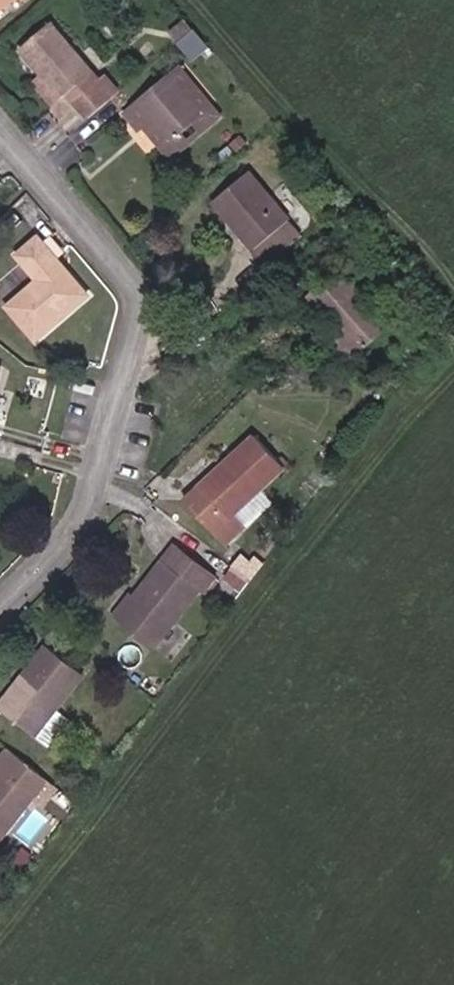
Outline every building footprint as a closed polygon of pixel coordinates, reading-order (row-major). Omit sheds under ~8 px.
[(11,0),(0,0),(0,9),(11,0)] [(194,30),(184,19),(169,32),(178,42),(194,30)] [(93,72),(53,24),(21,51),(41,74),(62,99),(67,93),(93,72)] [(209,48),(194,30),(178,42),(194,61),(209,48)] [(220,115),(181,68),(127,113),(139,128),(143,125),(170,157),(220,115)] [(73,101),(99,79),(93,72),(67,93),(73,101)] [(62,99),(41,74),(33,80),(54,105),(62,99)] [(120,92),(105,75),(99,79),(73,101),(88,119),(120,92)] [(292,144),(283,134),(273,143),(281,153),(292,144)] [(290,219),(250,171),(212,201),(253,250),(254,250),(264,262),(300,232),(289,220),(290,219)] [(87,296),(38,238),(18,255),(39,280),(8,306),(36,339),(87,296)] [(389,327),(338,268),(305,296),(328,324),(323,329),(351,361),(389,327)] [(285,466),(255,434),(184,501),(214,533),(259,491),(285,466)] [(225,544),(269,503),(259,491),(214,533),(225,544)] [(216,578),(173,545),(133,598),(116,618),(150,645),(196,586),(204,592),(216,578)] [(264,563),(255,556),(251,561),(242,555),(233,567),(235,568),(251,580),(264,563)] [(251,580),(235,568),(227,578),(243,590),(251,580)] [(116,618),(133,598),(128,593),(112,614),(116,618)] [(83,674),(47,646),(25,675),(30,678),(3,711),(34,736),(35,734),(56,709),(83,674)] [(30,678),(25,675),(0,706),(0,708),(3,711),(30,678)] [(48,745),(69,719),(56,709),(35,734),(48,745)] [(7,748),(0,758),(0,765),(3,767),(0,770),(0,840),(48,779),(7,748)]
